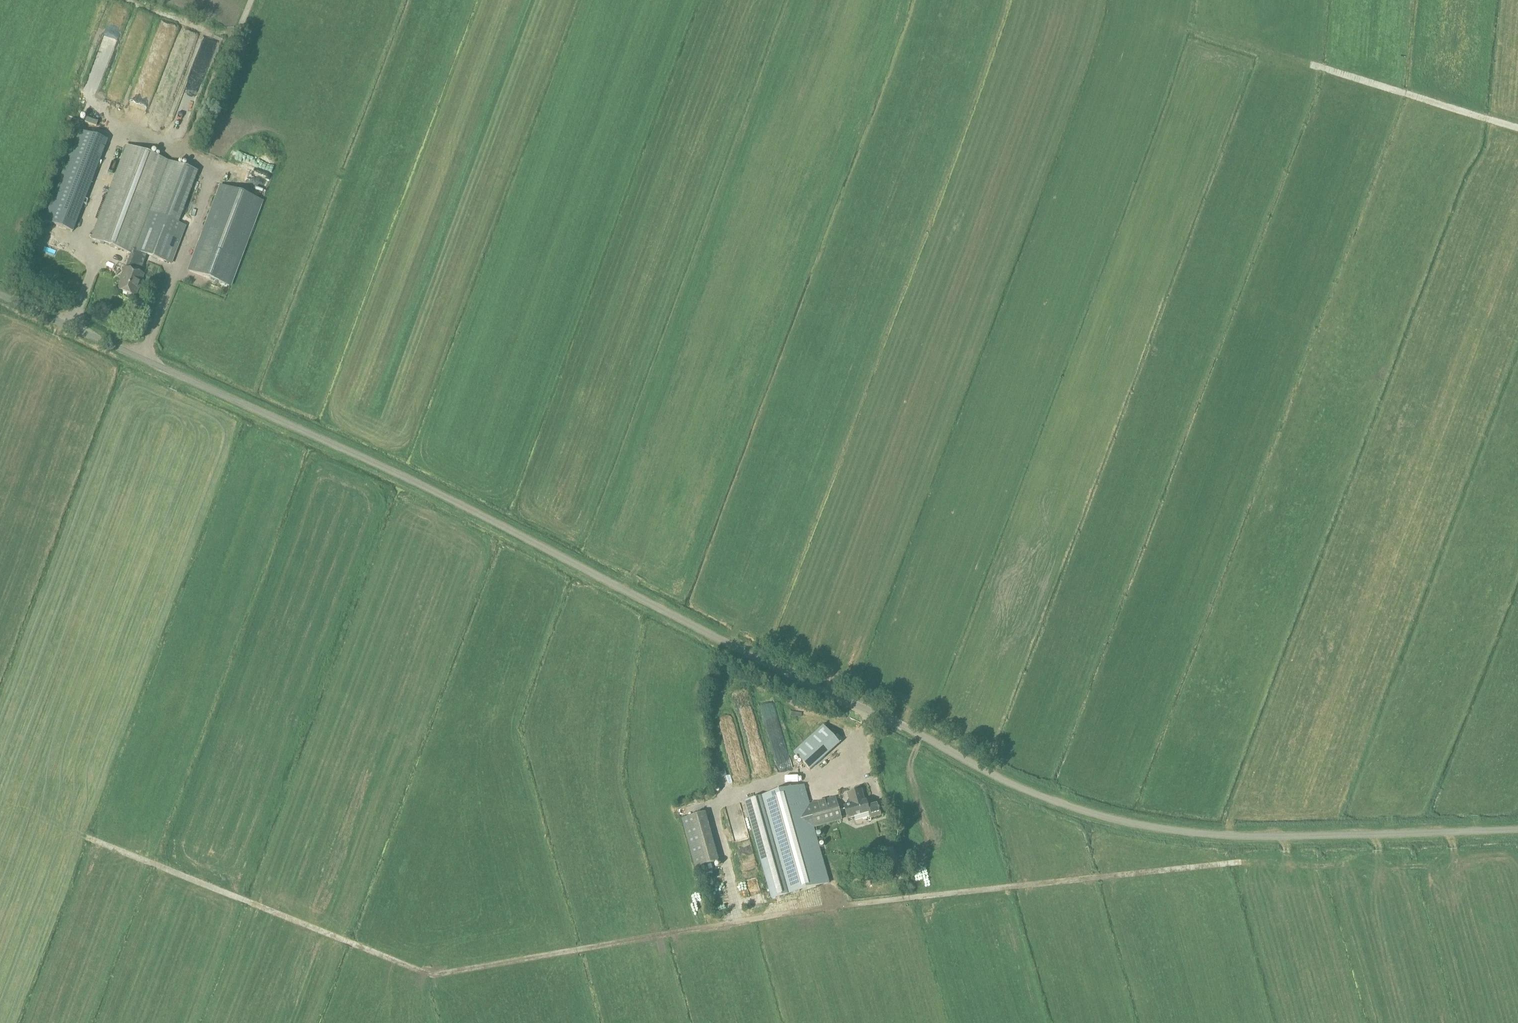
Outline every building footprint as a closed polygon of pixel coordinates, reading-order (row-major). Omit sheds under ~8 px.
[(79,130),(73,147),(44,222),(72,233),(107,141),(79,130)] [(126,146),(91,240),(133,256),(135,251),(146,256),(170,265),(185,227),(176,224),(195,172),(126,146)] [(228,287),(260,201),(221,187),(189,272),(228,287)] [(143,275),(139,274),(146,256),(135,251),(133,256),(128,270),(125,269),(121,278),(123,279),(118,291),(134,297),(143,275)] [(824,726),(794,752),(810,770),(840,743),(824,726)] [(772,899),(783,896),(829,883),(814,827),(842,820),(836,797),(810,805),(804,785),(745,802),(772,899)] [(870,818),(881,815),(878,803),(868,806),(866,802),(865,802),(861,791),(848,794),(850,800),(849,800),(845,807),(845,808),(848,819),(869,813),(870,818)] [(696,868),(719,861),(705,813),(682,820),(696,868)]
